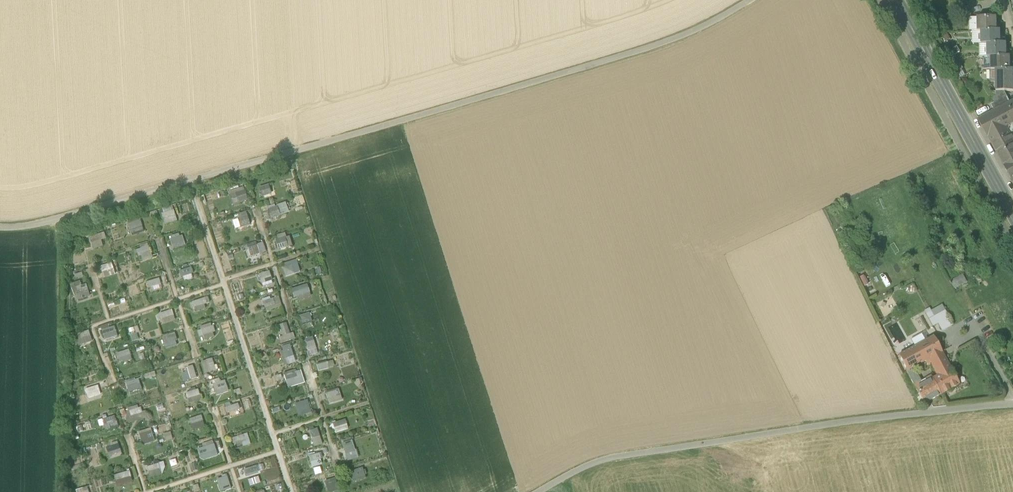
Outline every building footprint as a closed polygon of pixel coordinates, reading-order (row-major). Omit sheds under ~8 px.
[(978,31),(981,31),(997,31),(997,18),(977,18),(978,31)] [(1001,31),(997,31),(981,31),(981,44),(988,44),(1001,44),(1001,31)] [(1007,44),(1001,44),(988,44),(988,57),(1007,57),(1007,44)] [(991,68),(991,70),(996,70),(1011,70),(1010,57),(1007,57),(991,57),(991,68)] [(996,92),(1004,92),(1005,92),(1012,92),(1012,70),(1011,70),(996,70),(996,81),(996,92)] [(1004,94),(1004,92),(996,92),(997,102),(1006,98),(1004,94)] [(991,105),(994,110),(1010,102),(1007,97),(1006,98),(997,102),(991,105)] [(1007,128),(1012,125),(1012,102),(979,120),(989,138),(1007,128)] [(1005,167),(1012,163),(1012,140),(1007,128),(989,138),(1005,167)] [(258,188),(261,197),(270,194),(267,185),(258,188)] [(243,187),(228,190),(231,203),(246,200),(243,187)] [(269,219),(288,212),(285,201),(265,208),(269,219)] [(164,224),(177,221),(173,205),(160,208),(164,224)] [(239,226),(248,224),(245,211),(236,213),(239,226)] [(130,234),(143,230),(140,220),(127,224),(130,234)] [(168,237),(172,247),(184,242),(180,232),(168,237)] [(91,248),(102,247),(101,239),(105,239),(104,233),(89,235),(91,248)] [(289,236),(285,236),(285,233),(274,234),(276,249),(291,247),(289,236)] [(246,247),(249,257),(265,251),(262,242),(246,247)] [(140,260),(152,256),(147,244),(135,249),(140,260)] [(281,264),(285,277),(300,272),(296,259),(281,264)] [(100,265),(104,277),(115,274),(112,262),(100,265)] [(182,281),(193,278),(190,267),(179,270),(182,281)] [(257,274),(261,285),(272,281),(268,270),(257,274)] [(954,288),(967,281),(963,274),(950,280),(954,288)] [(146,281),(148,287),(167,282),(165,276),(146,281)] [(86,284),(80,285),(79,281),(71,282),(74,299),(88,297),(86,284)] [(307,285),(290,287),(291,297),(309,296),(307,285)] [(264,310),(281,307),(279,295),(262,299),(264,310)] [(205,308),(204,304),(209,302),(207,296),(191,301),(195,312),(205,308)] [(170,310),(158,313),(160,320),(172,316),(170,310)] [(299,316),(302,324),(311,321),(308,312),(299,316)] [(953,326),(946,312),(935,318),(943,332),(953,326)] [(278,325),(282,336),(290,333),(285,322),(278,325)] [(210,323),(199,327),(204,340),(215,336),(210,323)] [(104,340),(117,336),(114,326),(101,330),(104,340)] [(76,346),(92,341),(88,330),(72,335),(76,346)] [(161,336),(165,349),(177,345),(174,333),(161,336)] [(906,371),(907,372),(914,368),(926,361),(929,360),(942,352),(938,344),(934,337),(899,356),(907,371),(906,371)] [(306,342),(309,355),(317,353),(314,340),(306,342)] [(286,365),(295,362),(290,343),(280,347),(286,365)] [(116,352),(118,361),(131,359),(129,349),(116,352)] [(942,352),(929,360),(932,365),(938,376),(933,379),(941,395),(942,395),(960,385),(944,356),(942,352)] [(201,361),(204,373),(216,370),(212,358),(201,361)] [(318,371),(334,366),(332,359),(316,365),(318,371)] [(189,380),(197,377),(192,365),(185,368),(189,380)] [(924,404),(941,395),(933,379),(922,385),(914,368),(907,372),(914,386),(924,404)] [(301,370),(283,375),(286,388),(304,383),(301,370)] [(125,380),(127,391),(140,390),(139,379),(125,380)] [(215,395),(228,392),(225,380),(212,384),(215,395)] [(85,389),(88,398),(101,394),(97,382),(91,384),(91,387),(85,389)] [(328,404),(342,400),(338,388),(325,392),(328,404)] [(188,403),(201,399),(198,389),(185,393),(188,403)] [(293,404),(297,416),(312,412),(308,399),(293,404)] [(219,405),(221,414),(239,410),(238,403),(230,405),(229,402),(219,405)] [(138,404),(128,409),(131,416),(141,411),(138,404)] [(188,419),(192,430),(204,426),(200,415),(188,419)] [(103,425),(116,423),(115,416),(102,419),(103,425)] [(344,418),(332,423),(335,433),(348,429),(344,418)] [(309,430),(313,446),(322,444),(318,428),(309,430)] [(139,432),(142,445),(154,442),(152,429),(139,432)] [(165,442),(173,440),(170,431),(163,433),(165,442)] [(234,448),(250,445),(247,434),(232,436),(234,448)] [(341,443),(347,461),(358,458),(352,439),(341,443)] [(203,448),(198,449),(199,459),(216,457),(213,441),(202,443),(203,448)] [(105,446),(109,458),(122,455),(118,443),(105,446)] [(311,467),(321,464),(318,453),(308,455),(311,467)] [(145,466),(148,477),(165,474),(162,462),(145,466)] [(244,475),(258,472),(257,465),(243,469),(244,475)] [(352,481),(365,479),(362,468),(350,471),(352,481)] [(116,487),(132,482),(129,470),(112,475),(116,487)] [(219,491),(231,488),(227,474),(215,478),(219,491)] [(341,491),(338,477),(324,480),(327,491),(340,491),(341,491)]
